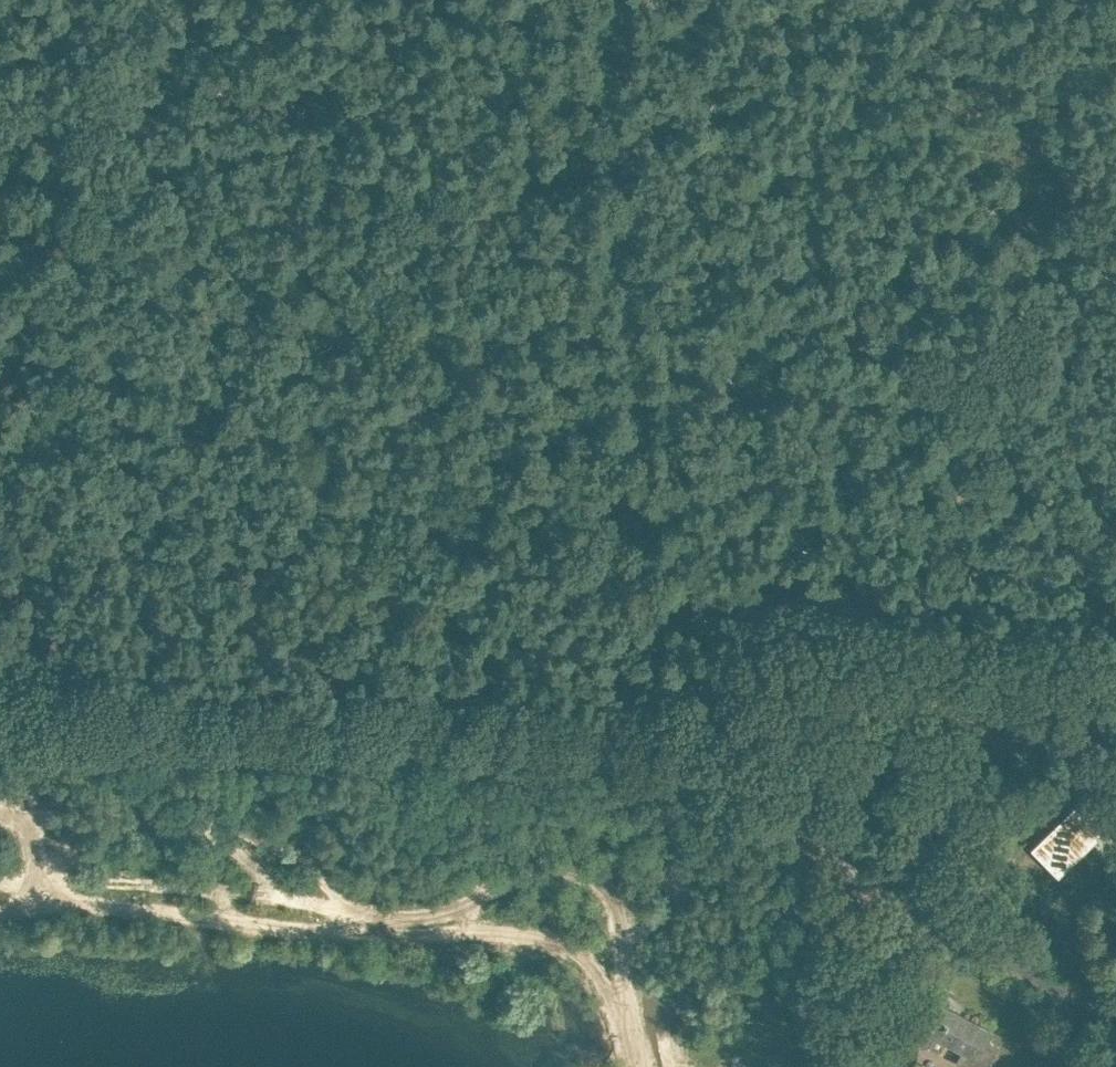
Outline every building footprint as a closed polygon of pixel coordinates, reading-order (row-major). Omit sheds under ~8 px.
[(1101,834),(1075,807),(1033,849),(1059,876),(1101,834)] [(922,1028),(916,1024),(908,1039),(921,1047),(930,1045),(937,1049),(942,1040),(963,1051),(957,1062),(965,1066),(988,1066),(1000,1045),(988,1039),(992,1031),(936,1001),(922,1028)]
